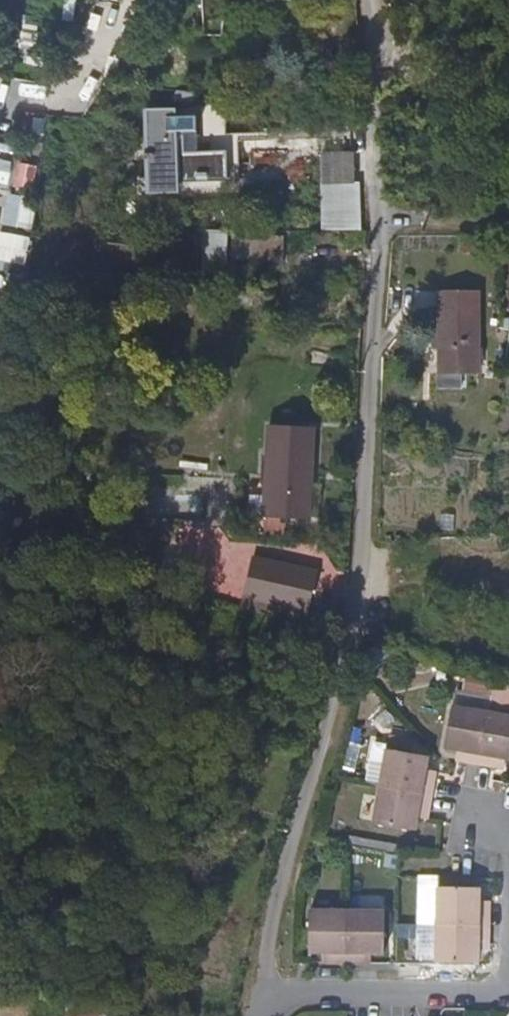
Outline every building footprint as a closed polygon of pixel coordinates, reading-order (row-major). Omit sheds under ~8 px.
[(185,30),(189,30),(193,3),(193,0),(150,0),(153,32),(185,30)] [(224,108),(197,108),(198,134),(224,133),(224,108)] [(133,183),(133,206),(172,205),(171,188),(226,186),(225,156),(182,158),(182,135),(194,135),(193,121),(144,123),(146,183),(133,183)] [(322,233),(361,232),(359,153),(321,154),(322,233)] [(3,227),(31,233),(37,202),(9,197),(3,227)] [(227,274),(229,233),(203,232),(202,273),(227,274)] [(16,263),(19,239),(0,237),(0,261),(16,263)] [(281,241),(229,239),(228,262),(280,263),(281,241)] [(473,242),(462,241),(460,255),(472,256),(473,242)] [(483,367),(482,322),(454,319),(457,289),(448,290),(447,306),(443,306),(446,370),(483,367)] [(454,319),(482,322),(480,289),(457,289),(454,319)] [(268,424),(262,507),(306,511),(314,427),(268,424)] [(420,430),(419,438),(440,441),(441,433),(420,430)] [(284,557),(277,594),(306,600),(313,563),(284,557)] [(495,682),(490,711),(481,764),(497,767),(499,755),(506,756),(508,757),(508,684),(495,682)] [(481,764),(490,711),(457,705),(450,746),(462,749),(462,747),(471,749),(469,762),(481,764)] [(462,747),(462,749),(461,761),(469,762),(471,749),(462,747)] [(385,751),(378,788),(433,796),(435,782),(423,779),(425,770),(427,759),(385,751)] [(504,768),(506,756),(499,755),(497,767),(504,768)] [(436,773),(425,770),(423,779),(435,782),(436,773)] [(433,796),(378,788),(373,820),(416,827),(417,814),(417,805),(431,807),(433,796)] [(417,805),(417,814),(430,816),(431,807),(417,805)] [(436,889),(436,924),(488,924),(488,910),(478,910),(478,900),(478,889),(436,889)] [(488,910),(488,901),(478,900),(478,910),(488,910)] [(350,962),(351,907),(316,907),(316,949),(331,949),(339,949),(339,962),(350,962)] [(388,908),(351,907),(350,962),(366,962),(366,950),(375,950),(387,950),(388,908)] [(488,924),(436,924),(435,958),(476,958),(476,946),(476,939),(488,939),(488,924)] [(331,949),(331,962),(339,962),(339,949),(331,949)] [(375,962),(375,950),(366,950),(366,962),(375,962)]
